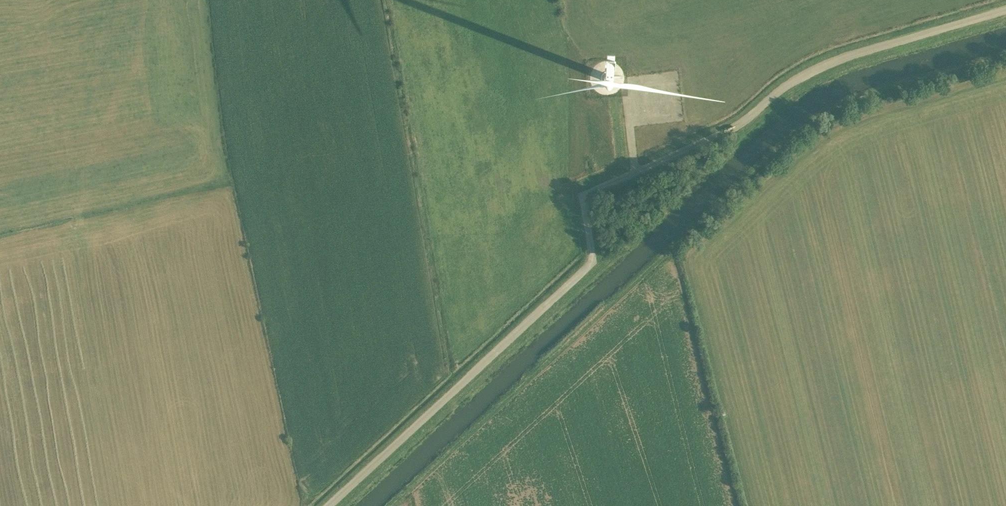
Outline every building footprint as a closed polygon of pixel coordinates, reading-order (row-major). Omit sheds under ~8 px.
[(611,78),(611,77),(610,76),(610,75),(609,75),(609,74),(608,74),(607,74),(606,73),(606,74),(605,74),(604,74),(603,75),(603,76),(602,76),(602,77),(602,78),(602,79),(602,80),(603,80),(603,81),(604,81),(604,82),(605,82),(606,82),(607,82),(608,82),(609,82),(609,81),(610,81),(610,80),(611,79),(611,78)]
